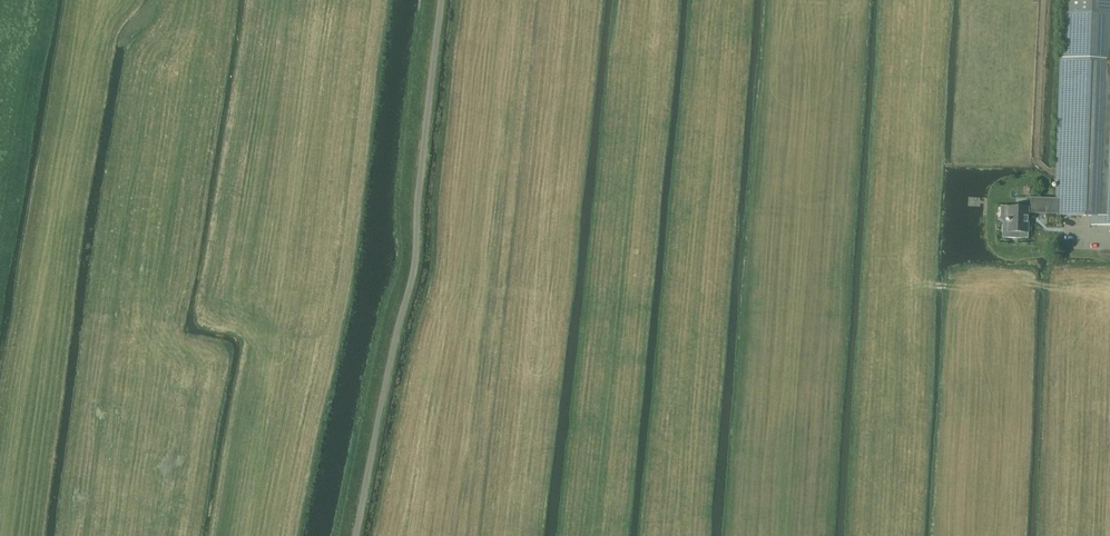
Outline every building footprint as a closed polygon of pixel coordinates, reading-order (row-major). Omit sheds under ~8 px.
[(1028,239),(1029,213),(1057,214),(1057,215),(1098,216),(1097,225),(1109,226),(1109,0),(1065,0),(1058,199),(1027,198),(1026,208),(1009,207),(1008,221),(1006,220),(1006,222),(1003,222),(1002,238),(1028,239)]
